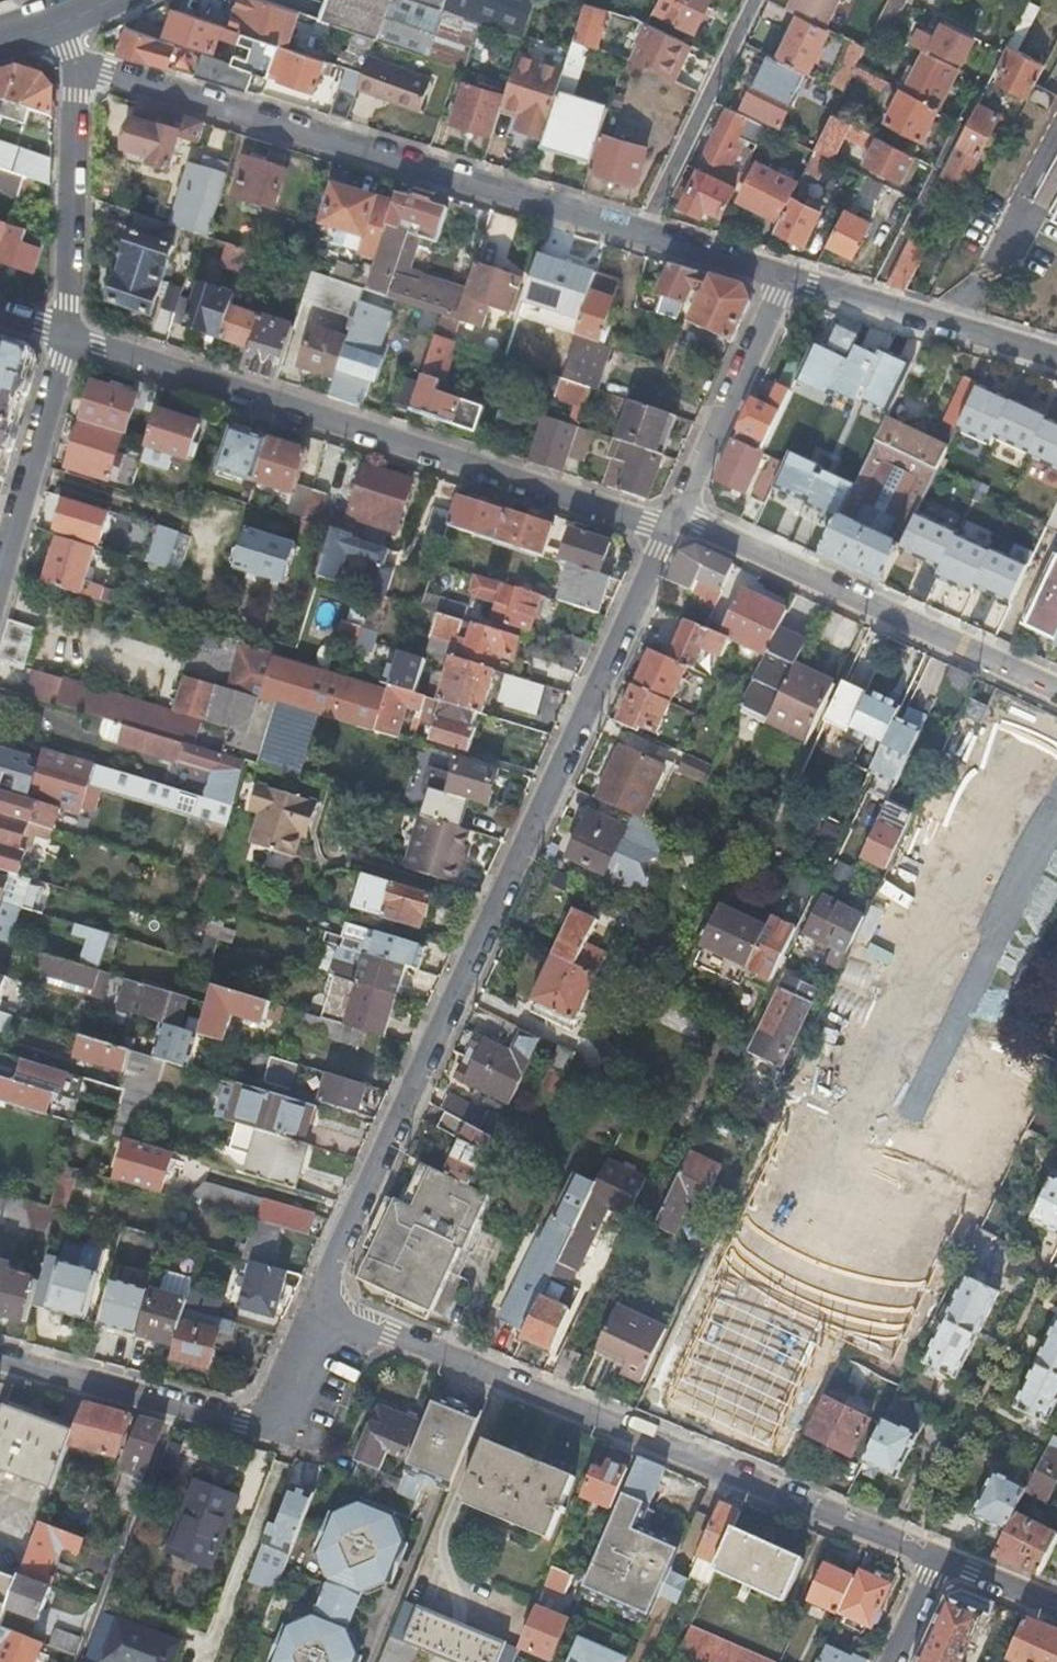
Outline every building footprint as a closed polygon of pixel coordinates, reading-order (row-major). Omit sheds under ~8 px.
[(286,49),(299,15),(281,9),(256,0),(239,0),(229,29),(253,37),(279,47),(286,49)] [(429,59),(444,13),(407,0),(328,0),(320,22),(374,41),(429,59)] [(444,13),(522,40),(536,0),(407,0),(444,13)] [(678,7),(676,6),(671,18),(678,20),(675,26),(694,35),(711,0),(681,0),(678,7)] [(787,11),(799,17),(826,31),(842,0),(793,0),(787,11)] [(894,0),(889,0),(875,29),(887,35),(900,11),(905,14),(908,7),(894,0)] [(1029,4),(1004,54),(997,68),(1002,71),(996,84),(1028,102),(1035,88),(1045,69),(1016,53),(1038,9),(1029,4)] [(586,5),(574,42),(590,48),(595,50),(608,12),(602,10),(586,5)] [(251,73),(268,79),(271,72),(279,47),(253,37),(229,29),(176,11),(173,18),(170,27),(177,29),(174,38),(213,51),(218,36),(253,48),(248,62),(236,58),(234,66),(251,72),(251,73)] [(127,29),(159,40),(163,27),(144,16),(120,27),(127,29)] [(777,62),(805,76),(806,77),(813,64),(816,65),(823,51),(820,49),(829,32),(826,31),(799,17),(777,62)] [(947,26),(944,24),(935,41),(921,33),(913,48),(923,54),(928,56),(930,50),(960,65),(974,39),(947,26)] [(686,45),(647,26),(631,63),(669,80),(686,45)] [(119,54),(196,77),(203,56),(159,40),(127,29),(119,54)] [(544,140),(542,147),(592,162),(600,136),(605,120),(609,108),(574,98),(590,48),(574,42),(566,70),(544,140)] [(314,93),(325,63),(286,49),(279,47),(271,72),(280,75),(278,81),(314,93)] [(930,50),(928,56),(957,71),(960,65),(930,50)] [(518,54),(507,87),(503,99),(500,110),(522,116),(518,132),(544,140),(566,70),(518,54)] [(928,56),(923,54),(903,93),(937,110),(957,71),(928,56)] [(196,77),(245,92),(251,73),(251,72),(234,66),(203,56),(196,77)] [(362,76),(358,89),(418,111),(430,80),(368,58),(362,76)] [(777,62),(768,58),(742,110),(779,128),(805,76),(777,62)] [(0,72),(0,97),(30,107),(52,115),(53,91),(42,76),(17,68),(0,72)] [(889,85),(855,68),(843,94),(853,99),(858,90),(856,81),(884,96),(889,85)] [(330,115),(348,120),(358,89),(362,76),(347,70),(330,115)] [(452,126),(491,138),(500,110),(503,99),(464,87),(452,126)] [(1035,88),(1028,102),(1027,104),(1049,114),(1056,98),(1035,88)] [(903,93),(896,89),(888,104),(894,107),(886,125),(921,143),(937,110),(903,93)] [(2,116),(24,123),(30,107),(0,97),(0,120),(2,116)] [(198,142),(203,124),(136,104),(131,120),(129,120),(120,150),(122,151),(121,156),(166,170),(176,136),(198,142)] [(999,116),(978,105),(967,126),(957,147),(978,157),(999,116)] [(766,129),(727,110),(703,159),(705,160),(699,172),(736,191),(743,178),(724,168),(727,164),(732,167),(735,161),(730,158),(738,140),(757,148),(766,129)] [(870,137),(831,117),(815,151),(829,158),(832,160),(846,133),(866,144),(870,137)] [(600,136),(592,162),(589,173),(634,186),(646,151),(600,136)] [(24,177),(34,180),(35,181),(50,186),(51,159),(19,148),(0,141),(0,169),(24,177)] [(899,184),(913,158),(882,143),(869,169),(899,184)] [(978,157),(957,147),(951,158),(973,169),(978,157)] [(815,151),(813,153),(808,165),(822,172),(829,158),(815,151)] [(226,175),(229,164),(203,156),(200,167),(226,175)] [(285,172),(244,160),(234,197),(274,208),(285,172)] [(224,181),(226,175),(200,167),(184,162),(182,168),(168,207),(157,204),(152,220),(193,233),(200,236),(206,238),(224,181)] [(791,199),(797,185),(757,165),(750,178),(755,181),(744,205),(779,223),(791,199)] [(0,169),(0,192),(17,197),(24,177),(0,169)] [(736,191),(699,172),(682,208),(702,218),(705,211),(723,219),(736,191)] [(34,180),(24,177),(17,197),(29,201),(35,181),(34,180)] [(394,205),(333,185),(322,224),(363,237),(358,253),(377,259),(388,225),(394,205)] [(856,191),(851,203),(874,212),(879,201),(856,191)] [(437,240),(447,208),(398,193),(394,205),(388,225),(409,232),(437,240)] [(779,223),(774,232),(803,247),(820,214),(791,199),(779,223)] [(943,215),(927,206),(926,208),(901,257),(917,266),(943,215)] [(870,226),(845,212),(828,246),(853,258),(870,226)] [(193,233),(152,220),(136,215),(119,267),(162,281),(176,237),(190,241),(193,233)] [(465,300),(468,289),(427,276),(423,287),(394,277),(409,232),(388,225),(377,259),(367,290),(385,296),(426,310),(445,316),(458,320),(459,320),(462,309),(465,300)] [(0,250),(0,264),(33,274),(42,245),(42,239),(8,227),(0,250)] [(243,269),(249,252),(220,242),(214,260),(243,269)] [(886,286),(904,292),(917,266),(901,257),(886,286)] [(595,276),(595,274),(563,264),(556,283),(550,281),(547,289),(553,291),(547,310),(572,319),(568,331),(576,334),(580,322),(594,277),(595,276)] [(522,279),(476,265),(468,289),(465,300),(462,309),(459,320),(483,328),(490,307),(510,314),(522,279)] [(710,278),(671,266),(658,296),(662,297),(666,298),(658,316),(663,318),(678,323),(680,320),(692,293),(702,295),(710,278)] [(180,298),(183,288),(162,281),(119,267),(107,302),(150,316),(159,288),(165,290),(153,327),(169,332),(171,323),(180,298)] [(365,289),(312,272),(302,303),(347,317),(346,318),(355,320),(360,303),(363,294),(365,289)] [(618,284),(595,276),(594,277),(580,322),(576,334),(576,336),(598,343),(606,321),(613,324),(618,309),(610,307),(618,284)] [(744,288),(710,278),(702,295),(692,293),(680,320),(731,343),(750,302),(744,288)] [(220,340),(231,307),(235,296),(198,284),(192,302),(184,327),(220,340)] [(385,296),(367,290),(365,289),(363,294),(383,301),(385,296)] [(662,297),(654,315),(658,316),(666,298),(662,297)] [(171,323),(184,327),(192,302),(180,298),(171,323)] [(360,303),(355,320),(349,339),(336,379),(330,397),(361,407),(392,313),(360,303)] [(262,317),(261,316),(231,307),(220,340),(250,349),(251,350),(262,317)] [(441,327),(445,316),(426,310),(423,321),(441,327)] [(438,336),(452,341),(458,320),(445,316),(441,327),(438,336)] [(278,380),(294,327),(262,317),(251,350),(250,349),(243,369),(278,380)] [(856,336),(837,327),(826,350),(812,343),(795,380),(829,395),(851,347),(856,336)] [(544,339),(512,328),(502,358),(534,369),(544,339)] [(336,379),(349,339),(327,332),(322,349),(306,344),(299,367),(336,379)] [(10,453),(37,360),(30,345),(0,335),(0,449),(10,453)] [(439,390),(455,342),(452,341),(438,336),(422,383),(412,411),(428,416),(428,418),(434,420),(434,419),(477,433),(485,408),(439,390)] [(604,345),(598,343),(576,336),(562,378),(590,388),(604,345)] [(876,359),(851,347),(829,395),(854,407),(863,389),(876,359)] [(913,364),(881,349),(876,359),(863,389),(868,391),(862,405),(889,417),(913,364)] [(789,373),(795,376),(797,371),(791,368),(789,373)] [(411,412),(412,411),(422,383),(403,377),(393,406),(411,412)] [(962,419),(978,384),(963,377),(947,412),(962,419)] [(590,388),(562,378),(555,397),(587,407),(593,389),(590,388)] [(91,379),(79,419),(121,432),(124,432),(136,393),(91,379)] [(978,384),(962,419),(956,432),(989,447),(992,439),(1027,456),(1025,460),(1056,475),(1056,421),(978,384)] [(760,453),(789,392),(776,386),(766,407),(752,400),(742,421),(733,441),(760,453)] [(678,418),(632,402),(618,441),(663,456),(664,456),(678,418)] [(199,423),(157,410),(147,440),(145,445),(187,459),(199,423)] [(572,446),(578,428),(541,416),(527,461),(555,470),(560,454),(562,455),(566,444),(572,446)] [(121,432),(79,419),(65,465),(107,478),(121,432)] [(946,450),(886,421),(876,443),(936,472),(943,457),(946,450)] [(254,482),(268,441),(232,428),(218,469),(254,482)] [(582,459),(591,432),(578,428),(572,446),(570,455),(582,459)] [(119,488),(130,492),(145,445),(147,440),(135,436),(119,488)] [(303,521),(313,488),(300,485),(311,451),(269,437),(268,441),(254,482),(296,496),(290,517),(303,521)] [(663,456),(618,441),(615,440),(610,458),(619,461),(609,488),(648,500),(663,456)] [(763,455),(760,453),(733,441),(715,481),(745,494),(763,455)] [(936,472),(876,443),(856,485),(840,519),(822,557),(882,584),(892,564),(898,551),(915,515),(932,480),(936,472)] [(3,477),(10,453),(0,449),(0,476),(3,477)] [(856,485),(789,453),(773,487),(840,519),(856,485)] [(783,464),(773,459),(766,472),(764,471),(752,498),(765,504),(773,487),(783,464)] [(358,538),(373,543),(375,536),(357,530),(360,522),(395,533),(412,481),(364,466),(348,519),(349,519),(347,523),(321,515),(328,492),(313,488),(303,521),(332,530),(358,538)] [(506,511),(458,496),(449,526),(497,542),(506,511)] [(107,510),(65,497),(54,533),(96,546),(107,510)] [(1051,514),(1045,526),(1056,532),(1056,501),(1051,514)] [(553,527),(506,511),(497,542),(544,557),(553,527)] [(1025,567),(915,515),(898,551),(938,570),(935,577),(970,594),(973,588),(1007,604),(1025,567)] [(497,542),(449,526),(445,538),(456,541),(453,551),(442,548),(437,563),(470,573),(476,552),(477,549),(494,554),(493,558),(554,579),(558,569),(563,571),(566,564),(562,562),(544,557),(497,542)] [(233,568),(284,583),(296,543),(246,528),(233,568)] [(354,552),(358,538),(332,530),(318,577),(337,583),(347,550),(354,552)] [(585,570),(600,575),(611,542),(572,530),(562,562),(566,564),(570,565),(585,570)] [(160,566),(168,539),(153,534),(145,562),(160,566)] [(43,582),(117,604),(120,591),(90,582),(84,580),(88,566),(93,549),(55,538),(43,582)] [(160,566),(173,571),(181,543),(168,539),(160,566)] [(682,554),(669,582),(692,592),(692,591),(698,593),(699,592),(704,594),(701,602),(716,610),(724,591),(723,591),(734,565),(697,548),(682,554)] [(477,549),(476,552),(493,558),(494,554),(477,549)] [(1056,640),(1056,639),(1056,556),(1054,555),(1021,624),(1056,640)] [(613,600),(622,581),(611,578),(600,575),(585,570),(570,565),(558,602),(599,615),(604,599),(613,600)] [(84,580),(90,582),(94,568),(88,566),(84,580)] [(540,596),(544,597),(546,588),(532,583),(521,578),(497,570),(494,581),(540,596)] [(428,594),(433,577),(415,572),(405,603),(423,609),(423,608),(428,594)] [(494,581),(483,577),(480,587),(501,593),(493,619),(528,631),(540,596),(494,581)] [(354,579),(352,588),(370,593),(372,584),(354,579)] [(767,655),(780,628),(788,610),(742,590),(722,635),(731,639),(767,655)] [(387,598),(371,593),(367,606),(360,631),(375,635),(387,598)] [(467,606),(428,594),(423,608),(439,613),(463,620),(467,606)] [(690,607),(684,620),(688,621),(707,629),(716,610),(701,602),(697,610),(690,607)] [(335,642),(355,647),(360,631),(367,606),(354,603),(348,622),(342,621),(335,642)] [(463,620),(439,613),(433,635),(443,639),(441,647),(437,646),(435,652),(452,657),(463,620)] [(0,648),(0,661),(22,667),(23,666),(34,627),(8,619),(0,648)] [(512,657),(518,637),(473,624),(463,620),(452,657),(451,659),(487,669),(491,656),(496,653),(512,657)] [(671,660),(687,667),(693,669),(703,648),(723,657),(731,639),(722,635),(707,629),(688,621),(688,623),(685,622),(679,636),(681,637),(675,648),(677,649),(671,660)] [(742,707),(769,720),(779,701),(795,665),(807,641),(807,640),(780,628),(767,655),(751,687),(749,693),(742,707)] [(373,641),(375,635),(360,631),(355,647),(370,652),(373,641)] [(586,658),(593,644),(553,632),(548,647),(586,658)] [(878,648),(863,640),(843,681),(859,689),(878,648)] [(391,680),(424,687),(431,654),(399,647),(391,680)] [(635,688),(670,704),(687,667),(671,660),(651,652),(635,688)] [(277,701),(313,712),(374,730),(385,693),(273,659),(261,697),(277,701)] [(477,712),(481,713),(494,671),(487,669),(451,659),(438,701),(439,701),(477,712)] [(975,676),(951,664),(937,694),(962,705),(975,676)] [(769,721),(807,740),(808,739),(834,683),(795,665),(779,701),(769,720),(769,721)] [(186,743),(246,761),(259,765),(262,754),(266,738),(246,732),(215,723),(214,726),(42,675),(38,691),(31,689),(29,696),(38,698),(53,703),(107,720),(129,726),(184,743),(186,743)] [(536,716),(545,687),(506,675),(499,699),(506,701),(505,707),(536,716)] [(215,723),(246,732),(256,698),(183,677),(174,711),(215,723)] [(374,730),(397,737),(406,706),(417,709),(415,716),(419,717),(425,697),(414,693),(387,685),(385,693),(374,730)] [(634,688),(618,724),(637,733),(640,726),(656,733),(670,704),(635,688),(634,688)] [(896,718),(902,706),(870,691),(849,734),(881,750),(896,718)] [(256,698),(246,732),(266,738),(277,701),(261,697),(256,698)] [(259,765),(312,782),(319,757),(301,752),(313,712),(277,701),(266,738),(262,754),(259,765)] [(428,740),(468,752),(476,729),(472,727),(477,712),(439,701),(428,740)] [(901,721),(896,718),(881,750),(870,773),(894,784),(926,717),(927,714),(909,705),(901,721)] [(1048,839),(1056,812),(1056,727),(1011,712),(976,814),(1048,839)] [(214,800),(232,805),(246,761),(186,743),(184,743),(129,726),(107,720),(103,733),(105,739),(123,745),(216,772),(208,798),(214,800)] [(32,787),(36,769),(28,766),(31,755),(0,746),(0,790),(21,796),(24,784),(32,787)] [(87,785),(226,827),(232,805),(214,800),(208,798),(42,748),(40,758),(36,769),(32,787),(28,798),(31,799),(58,807),(78,813),(87,785)] [(610,769),(596,800),(632,816),(639,819),(663,767),(627,750),(617,772),(610,769)] [(486,805),(497,768),(458,756),(447,793),(486,805)] [(681,772),(706,784),(714,767),(688,756),(681,772)] [(182,764),(176,784),(206,793),(212,772),(182,764)] [(293,855),(301,832),(304,822),(311,824),(318,800),(269,786),(252,843),(293,855)] [(58,807),(31,799),(28,798),(21,796),(0,790),(0,813),(27,822),(30,823),(33,813),(54,819),(58,807)] [(658,855),(646,822),(645,822),(639,819),(632,816),(626,828),(589,811),(568,856),(634,886),(646,882),(637,862),(658,855)] [(17,875),(24,851),(19,849),(27,822),(0,813),(0,869),(10,872),(17,875)] [(849,829),(870,839),(878,823),(857,813),(849,829)] [(405,867),(456,883),(461,866),(457,865),(461,852),(468,830),(420,816),(405,867)] [(304,822),(301,832),(308,834),(311,824),(304,822)] [(863,856),(886,868),(902,833),(878,822),(878,823),(870,839),(863,856)] [(62,832),(72,835),(74,827),(65,824),(62,832)] [(457,865),(461,866),(465,853),(461,852),(457,865)] [(702,947),(748,968),(772,919),(795,870),(785,865),(757,924),(721,907),(702,947)] [(8,878),(0,875),(0,901),(1,901),(21,907),(28,883),(30,878),(17,875),(10,872),(8,878)] [(426,917),(433,897),(364,877),(355,909),(420,928),(423,917),(426,917)] [(835,965),(830,976),(835,978),(864,916),(825,898),(809,934),(837,947),(830,962),(835,965)] [(210,916),(212,908),(202,905),(199,913),(210,916)] [(575,908),(553,954),(596,974),(607,953),(587,943),(598,919),(575,908)] [(743,977),(743,978),(750,982),(767,990),(784,955),(796,930),(772,919),(748,968),(743,977)] [(98,970),(104,952),(109,934),(75,924),(72,934),(87,938),(82,956),(76,954),(74,963),(98,970)] [(369,945),(373,931),(351,924),(347,938),(369,945)] [(406,966),(418,969),(425,947),(373,931),(369,945),(347,938),(328,933),(325,942),(366,954),(406,966)] [(203,937),(196,961),(196,962),(211,967),(219,941),(203,937)] [(100,999),(108,973),(98,970),(74,963),(19,946),(12,972),(32,978),(34,971),(78,984),(76,991),(100,999)] [(357,983),(396,995),(406,966),(366,954),(360,972),(331,964),(328,974),(357,983)] [(596,974),(553,954),(532,999),(575,1019),(596,974)] [(716,989),(734,998),(743,978),(743,977),(726,969),(716,989)] [(32,978),(76,991),(78,984),(34,971),(32,978)] [(344,1025),(357,983),(328,974),(324,991),(328,998),(322,1018),(344,1025)] [(749,1052),(779,1067),(817,989),(786,975),(749,1052)] [(141,1017),(163,1024),(176,1028),(186,996),(126,978),(116,1010),(141,1017)] [(362,1031),(383,1037),(389,1020),(394,1022),(397,1012),(392,1010),(396,995),(357,983),(344,1025),(362,1031)] [(200,1035),(223,1042),(232,1013),(264,1023),(265,1019),(277,1023),(282,1006),(214,985),(209,1003),(200,1035)] [(356,1052),(362,1031),(344,1025),(322,1018),(303,1013),(297,1035),(356,1052)] [(153,1058),(160,1060),(187,1068),(197,1034),(176,1028),(163,1024),(153,1058)] [(476,1036),(466,1057),(520,1083),(526,1071),(541,1039),(522,1029),(510,1053),(476,1036)] [(125,1072),(131,1051),(81,1036),(75,1057),(125,1072)] [(546,1081),(561,1088),(575,1054),(561,1048),(546,1081)] [(991,1049),(973,1104),(1021,1120),(1039,1065),(991,1049)] [(124,1089),(149,1097),(160,1060),(153,1058),(131,1051),(125,1072),(120,1088),(124,1089)] [(264,1076),(266,1086),(288,1092),(297,1064),(270,1056),(264,1076)] [(520,1083),(466,1057),(456,1078),(510,1104),(520,1083)] [(43,1113),(49,1092),(75,1099),(78,1087),(82,1077),(19,1058),(13,1080),(0,1076),(0,1101),(43,1113)] [(320,1102),(357,1112),(366,1084),(329,1073),(320,1102)] [(82,1077),(78,1087),(121,1100),(124,1089),(120,1088),(82,1077)] [(216,1117),(229,1121),(235,1103),(231,1102),(237,1083),(227,1080),(216,1117)] [(237,1123),(259,1130),(303,1143),(309,1124),(306,1123),(311,1105),(264,1091),(237,1083),(231,1102),(235,1103),(229,1121),(237,1123)] [(127,1139),(136,1141),(149,1097),(124,1089),(121,1100),(111,1134),(127,1139)] [(721,1094),(717,1104),(737,1113),(742,1103),(721,1094)] [(446,1175),(471,1187),(495,1136),(480,1129),(446,1113),(438,1129),(463,1141),(446,1175)] [(480,1129),(495,1136),(503,1118),(496,1115),(494,1120),(487,1116),(480,1129)] [(966,1119),(905,1253),(938,1268),(1000,1134),(966,1119)] [(246,1174),(295,1189),(309,1144),(303,1143),(259,1130),(237,1123),(230,1146),(230,1149),(251,1156),(246,1174)] [(161,1192),(167,1172),(173,1152),(136,1141),(127,1139),(116,1180),(161,1192)] [(606,1160),(595,1183),(557,1263),(573,1270),(601,1211),(605,1202),(630,1213),(643,1185),(646,1180),(606,1160)] [(67,1212),(79,1169),(68,1165),(55,1208),(58,1209),(67,1212)] [(446,1175),(432,1168),(412,1209),(395,1201),(379,1235),(358,1278),(429,1312),(459,1249),(462,1251),(489,1196),(471,1187),(446,1175)] [(173,1197),(186,1201),(202,1182),(167,1172),(161,1192),(173,1196),(173,1197)] [(711,1187),(680,1173),(655,1225),(674,1234),(691,1200),(702,1205),(711,1187)] [(524,1331),(541,1296),(551,1275),(557,1263),(595,1183),(576,1174),(543,1242),(538,1240),(500,1318),(511,1324),(524,1331)] [(1056,1232),(1056,1178),(1051,1175),(1029,1218),(1056,1232)] [(186,1201),(253,1220),(281,1227),(308,1235),(314,1215),(202,1182),(186,1201)] [(50,1237),(58,1209),(55,1208),(0,1193),(0,1224),(50,1237)] [(601,1211),(625,1223),(630,1213),(605,1202),(601,1211)] [(253,1220),(242,1259),(253,1262),(270,1267),(281,1227),(253,1220)] [(175,1241),(162,1237),(157,1254),(170,1257),(175,1241)] [(65,1258),(50,1311),(84,1320),(104,1253),(69,1244),(65,1258)] [(65,1258),(45,1253),(38,1281),(31,1305),(50,1311),(65,1258)] [(712,1258),(661,1394),(707,1412),(758,1275),(712,1258)] [(270,1267),(253,1262),(242,1308),(275,1317),(287,1271),(270,1267)] [(26,1322),(31,1305),(38,1281),(10,1273),(11,1266),(0,1263),(0,1315),(26,1322)] [(557,1263),(551,1275),(567,1283),(573,1270),(557,1263)] [(632,1274),(597,1348),(626,1362),(622,1370),(640,1378),(678,1297),(632,1274)] [(997,1292),(965,1275),(922,1362),(954,1378),(997,1292)] [(101,1325),(135,1334),(147,1290),(113,1281),(101,1325)] [(220,1298),(190,1289),(186,1301),(184,1309),(214,1317),(220,1298)] [(184,1309),(186,1301),(152,1292),(140,1335),(174,1345),(181,1321),(184,1309)] [(524,1331),(522,1335),(551,1349),(570,1310),(541,1296),(524,1331)] [(174,1345),(171,1358),(208,1368),(213,1350),(218,1333),(231,1336),(235,1323),(214,1317),(184,1309),(181,1321),(174,1345)] [(1014,1407),(1046,1422),(1056,1399),(1056,1320),(1014,1407)] [(482,1411),(438,1393),(405,1474),(423,1482),(449,1493),(466,1450),(482,1411)] [(863,1459),(880,1424),(828,1397),(810,1432),(852,1455),(853,1454),(863,1459)] [(117,1457),(132,1416),(84,1403),(75,1430),(69,1445),(117,1457)] [(923,1419),(890,1403),(880,1424),(863,1459),(862,1461),(895,1477),(923,1419)] [(69,1445),(75,1430),(4,1405),(0,1417),(0,1470),(7,1473),(6,1476),(13,1478),(14,1475),(53,1489),(69,1445)] [(380,1407),(358,1462),(380,1471),(389,1450),(405,1456),(419,1422),(387,1409),(386,1410),(380,1407)] [(135,1501),(164,1424),(143,1419),(123,1470),(127,1471),(119,1495),(135,1501)] [(1055,1430),(1033,1472),(1026,1486),(1024,1491),(1045,1500),(1056,1476),(1056,1431),(1055,1430)] [(461,1499),(550,1536),(575,1475),(486,1439),(461,1499)] [(639,1456),(638,1459),(581,1593),(646,1621),(657,1597),(650,1594),(662,1567),(669,1570),(679,1546),(639,1528),(664,1469),(665,1467),(639,1456)] [(603,1471),(594,1466),(582,1496),(611,1509),(628,1470),(608,1461),(603,1471)] [(380,1471),(358,1462),(352,1474),(397,1493),(403,1480),(380,1471)] [(972,1515),(1004,1530),(1014,1512),(1024,1491),(1026,1486),(1033,1472),(1016,1464),(1009,1478),(993,1470),(972,1515)] [(196,1482),(170,1550),(211,1566),(237,1497),(196,1482)] [(277,1525),(272,1523),(264,1542),(249,1581),(276,1591),(291,1553),(292,1551),(293,1549),(294,1546),(315,1493),(293,1485),(281,1516),(277,1525)] [(362,1656),(358,1654),(345,1627),(360,1593),(388,1581),(392,1583),(408,1543),(404,1541),(392,1515),(394,1511),(364,1498),(362,1502),(331,1513),(327,1511),(312,1549),(315,1550),(325,1580),(311,1613),(286,1624),(282,1622),(266,1661),(268,1661),(360,1661),(362,1656)] [(741,1512),(722,1504),(691,1576),(710,1583),(716,1570),(734,1529),(741,1512)] [(992,1555),(1005,1561),(1039,1574),(1056,1536),(1056,1529),(1049,1525),(1047,1529),(1014,1512),(1004,1530),(992,1555)] [(281,1516),(275,1514),(272,1523),(277,1525),(281,1516)] [(22,1574),(50,1585),(53,1576),(43,1572),(51,1549),(66,1547),(79,1552),(84,1539),(41,1522),(22,1574)] [(803,1559),(734,1529),(716,1570),(784,1601),(803,1559)] [(122,1564),(148,1574),(156,1552),(130,1542),(122,1564)] [(853,1576),(824,1563),(808,1598),(837,1611),(853,1576)] [(573,1573),(553,1565),(546,1582),(566,1590),(573,1573)] [(650,1594),(657,1597),(669,1570),(662,1567),(650,1594)] [(857,1568),(853,1576),(837,1611),(870,1626),(890,1583),(857,1568)] [(669,1570),(657,1597),(678,1607),(690,1579),(669,1570)] [(9,1608),(20,1579),(0,1572),(0,1633),(2,1626),(9,1608)] [(9,1608),(37,1619),(49,1588),(20,1577),(20,1579),(9,1608)] [(724,1589),(710,1583),(705,1595),(719,1601),(724,1589)] [(993,1603),(982,1599),(960,1590),(949,1594),(918,1661),(951,1661),(957,1649),(961,1650),(964,1644),(974,1648),(993,1603)] [(406,1600),(380,1661),(413,1661),(420,1647),(455,1661),(513,1661),(516,1656),(519,1648),(406,1600)] [(537,1606),(532,1616),(520,1646),(553,1659),(570,1619),(537,1606)] [(22,1634),(30,1637),(37,1619),(9,1608),(2,1626),(22,1634)] [(261,1631),(267,1616),(254,1611),(248,1627),(261,1631)] [(187,1633),(117,1615),(104,1661),(179,1661),(187,1633)] [(1026,1617),(1006,1661),(1056,1661),(1056,1629),(1026,1617)] [(45,1643),(30,1637),(22,1634),(2,1626),(0,1633),(0,1661),(37,1661),(45,1643)] [(679,1654),(697,1661),(769,1661),(691,1626),(679,1654)] [(51,1645),(77,1655),(83,1640),(56,1630),(51,1645)] [(626,1660),(581,1640),(572,1661),(625,1661),(626,1660)] [(868,1658),(856,1653),(853,1657),(823,1643),(814,1661),(866,1661),(868,1658)]
